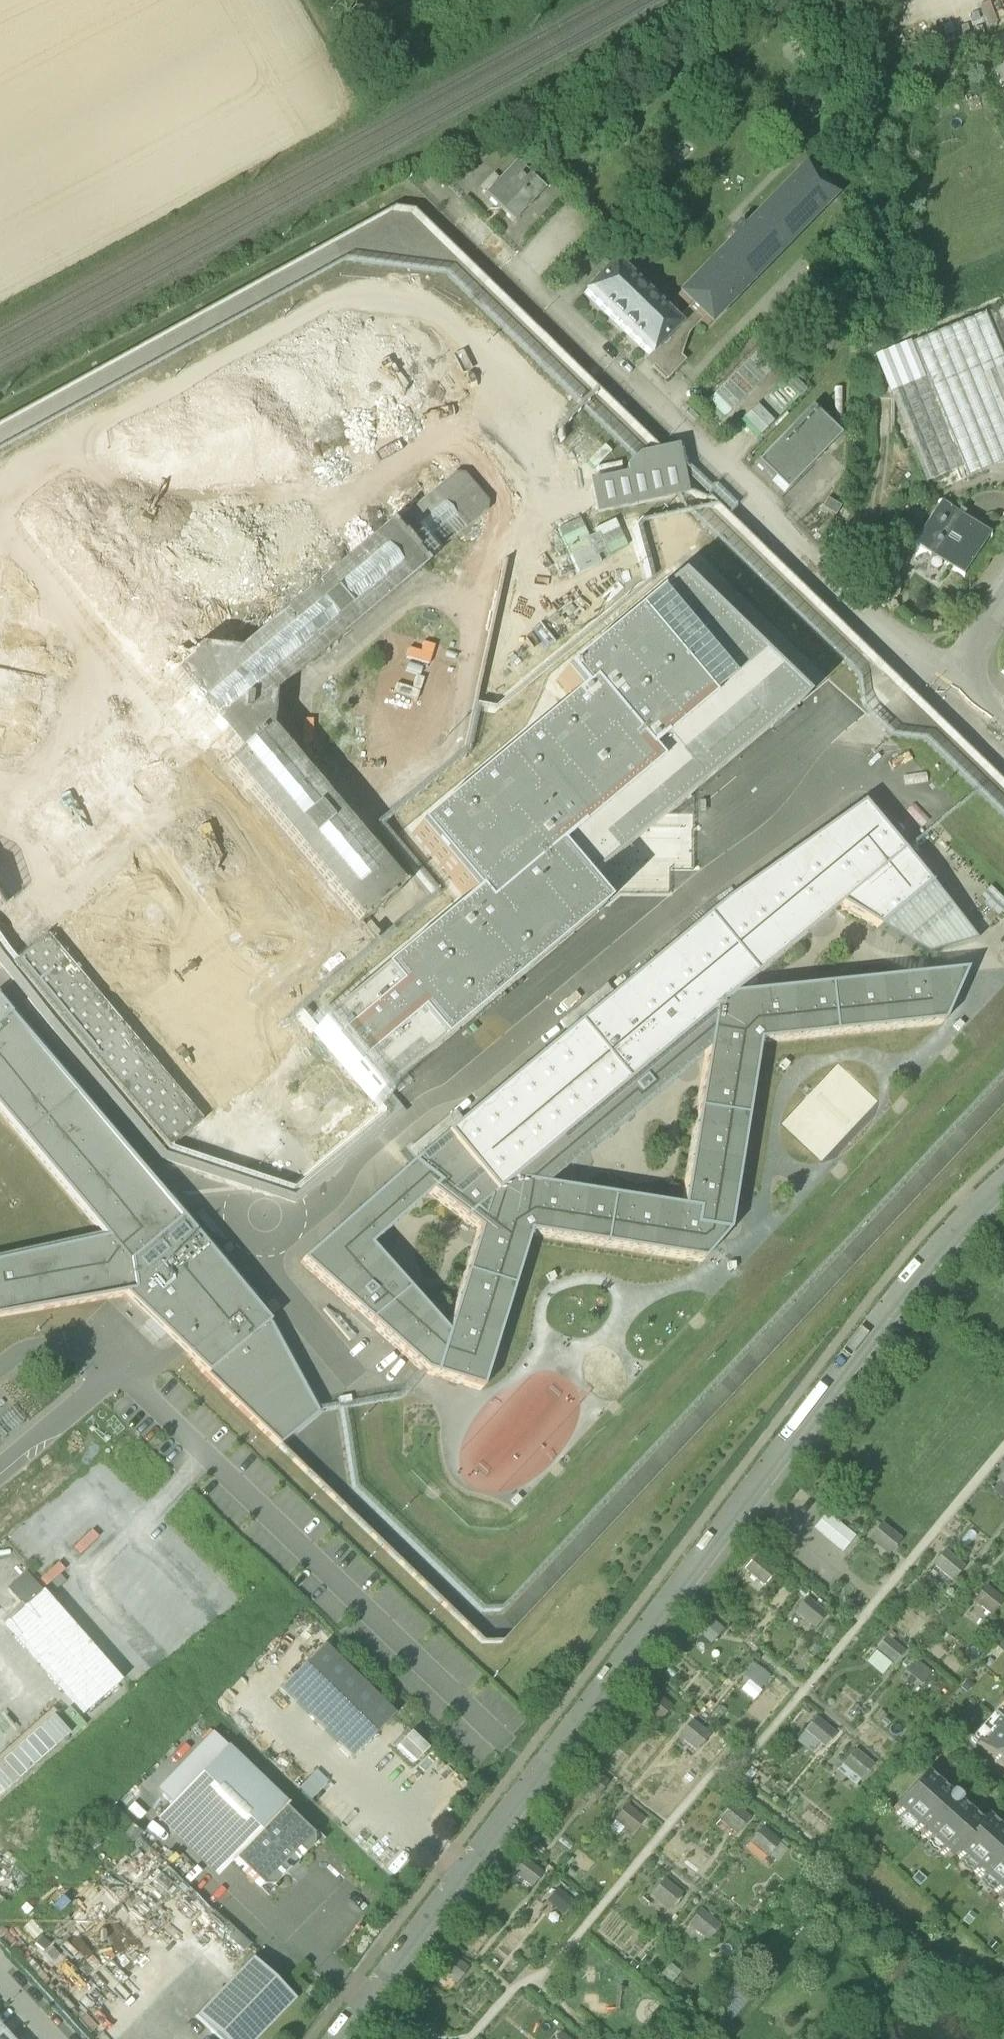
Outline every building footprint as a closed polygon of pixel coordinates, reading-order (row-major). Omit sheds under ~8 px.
[(990,67),(1003,61),(1003,34),(980,41),(990,67)] [(990,67),(989,67),(1003,105),(1003,61),(990,67)] [(516,162),(498,181),(495,178),(482,192),(485,195),(502,211),(514,222),(545,190),(533,179),(516,162)] [(677,296),(690,308),(701,319),(708,327),(833,198),(802,168),(742,230),(738,225),(728,235),(732,239),(677,296)] [(649,356),(651,354),(679,326),(676,323),(614,263),(584,293),(649,356)] [(984,315),(1003,365),(1003,307),(984,315)] [(687,334),(701,319),(690,308),(676,323),(679,326),(651,354),(659,361),(655,365),(668,377),(684,361),(679,357),(687,334)] [(1003,463),(1003,365),(984,315),(984,314),(911,344),(966,479),(1003,463)] [(910,342),(874,357),(889,394),(924,379),(910,342)] [(754,377),(777,363),(767,346),(744,360),(754,377)] [(267,469),(309,519),(421,426),(379,376),(267,469)] [(889,394),(925,483),(961,469),(924,379),(889,394)] [(773,480),(785,492),(808,469),(840,436),(810,408),(756,464),(773,480)] [(625,474),(587,482),(594,517),(688,497),(677,446),(637,455),(624,468),(625,474)] [(212,474),(211,455),(170,457),(171,476),(212,474)] [(454,475),(389,530),(421,567),(486,513),(487,504),(464,476),(454,475)] [(50,866),(118,808),(281,1002),(201,1068),(288,1171),(372,1103),(313,1030),(327,1018),(299,986),(327,963),(164,769),(319,639),(385,716),(427,680),(260,484),(217,519),(282,596),(128,725),(0,571),(0,667),(83,763),(13,822),(4,828),(0,824),(0,906),(50,866)] [(423,570),(421,567),(389,530),(387,527),(235,653),(200,650),(67,492),(24,528),(159,688),(171,678),(185,696),(136,737),(131,731),(24,820),(71,876),(178,787),(172,780),(222,739),(236,756),(224,766),(325,887),(333,895),(358,926),(401,890),(268,731),(272,697),(423,570)] [(823,507),(836,515),(841,506),(828,498),(823,507)] [(913,543),(961,577),(989,535),(941,502),(913,543)] [(583,518),(560,530),(579,568),(602,557),(583,518)] [(549,857),(577,890),(801,706),(674,583),(626,623),(702,712),(639,763),(649,774),(549,857)] [(702,712),(626,623),(554,683),(570,701),(412,837),(467,903),(313,1030),(372,1103),(597,913),(577,890),(549,857),(649,774),(639,763),(702,712)] [(877,929),(929,886),(861,804),(723,903),(443,1137),(493,1196),(512,1181),(712,1013),(733,996),(839,908),(877,929)] [(229,855),(275,910),(293,895),(247,840),(229,855)] [(12,963),(168,1150),(293,1045),(277,1026),(236,977),(228,968),(137,859),(12,963)] [(976,942),(929,886),(877,929),(927,956),(976,942)] [(733,996),(712,1013),(706,1052),(681,1208),(696,1211),(695,1227),(728,1233),(758,1044),(941,1025),(965,972),(733,996)] [(10,1016),(0,1004),(0,1112),(106,1238),(0,1259),(0,1315),(123,1297),(148,1321),(144,1325),(160,1341),(165,1337),(185,1357),(205,1376),(206,1377),(278,1447),(281,1444),(283,1442),(283,1443),(317,1414),(270,1327),(268,1325),(250,1303),(237,1287),(205,1249),(185,1225),(10,1016)] [(512,1181),(545,1186),(706,1052),(712,1013),(512,1181)] [(784,1061),(780,1066),(785,1070),(789,1065),(784,1061)] [(443,1137),(411,1165),(438,1185),(430,1194),(477,1231),(488,1199),(493,1196),(443,1137)] [(434,1376),(446,1334),(369,1248),(430,1194),(438,1185),(411,1165),(301,1263),(424,1373),(434,1376)] [(512,1181),(493,1196),(488,1199),(477,1231),(446,1334),(434,1376),(481,1391),(529,1235),(702,1263),(728,1233),(695,1227),(696,1211),(681,1208),(545,1186),(512,1181)] [(994,1488),(1003,1497),(1003,1477),(994,1488)] [(888,1555),(903,1542),(887,1523),(872,1535),(888,1555)] [(943,1554),(935,1564),(956,1581),(964,1571),(943,1554)] [(755,1559),(747,1568),(766,1585),(774,1576),(755,1559)] [(30,1569),(10,1586),(28,1606),(48,1589),(30,1569)] [(7,1622),(87,1715),(129,1679),(50,1586),(7,1622)] [(977,1599),(993,1614),(1001,1605),(985,1590),(977,1599)] [(806,1602),(797,1611),(818,1629),(826,1619),(806,1602)] [(714,1642),(725,1629),(711,1616),(699,1629),(714,1642)] [(895,1664),(903,1655),(885,1640),(877,1649),(895,1664)] [(322,1646),(280,1689),(352,1759),(394,1716),(322,1646)] [(751,1662),(745,1674),(751,1677),(744,1689),(759,1697),(772,1673),(751,1662)] [(78,1734),(61,1714),(0,1765),(0,1800),(78,1734)] [(977,1744),(1003,1769),(1003,1714),(977,1744)] [(798,1738),(815,1755),(837,1731),(820,1715),(798,1738)] [(681,1734),(698,1751),(714,1735),(697,1719),(681,1734)] [(155,1791),(171,1806),(227,1748),(211,1733),(155,1791)] [(409,1734),(396,1748),(414,1764),(427,1750),(409,1734)] [(859,1747),(834,1774),(852,1790),(877,1764),(859,1747)] [(227,1748),(171,1806),(231,1864),(234,1861),(284,1809),(287,1806),(227,1748)] [(950,1860),(955,1854),(980,1823),(958,1803),(960,1800),(950,1792),(948,1794),(925,1773),(893,1808),(950,1860)] [(217,1879),(231,1864),(171,1806),(157,1821),(217,1879)] [(311,1836),(284,1809),(234,1861),(261,1888),(273,1888),(287,1873),(285,1871),(296,1861),(297,1862),(312,1847),(311,1836)] [(729,1809),(721,1820),(740,1834),(748,1823),(729,1809)] [(630,1843),(644,1826),(625,1810),(610,1828),(630,1843)] [(1001,1895),(1003,1893),(1003,1834),(985,1817),(980,1823),(955,1854),(1001,1895)] [(753,1843),(780,1862),(787,1851),(760,1832),(753,1843)] [(533,1888),(541,1878),(522,1862),(514,1871),(533,1888)] [(653,1894),(674,1909),(686,1892),(665,1877),(653,1894)] [(556,1917),(573,1899),(560,1887),(543,1905),(556,1917)] [(1001,1895),(996,1901),(1003,1909),(1003,1893),(1001,1895)] [(218,2038),(258,2038),(294,2001),(251,1959),(196,2017),(218,2038)] [(0,2030),(0,2038),(8,2038),(0,2030)]
